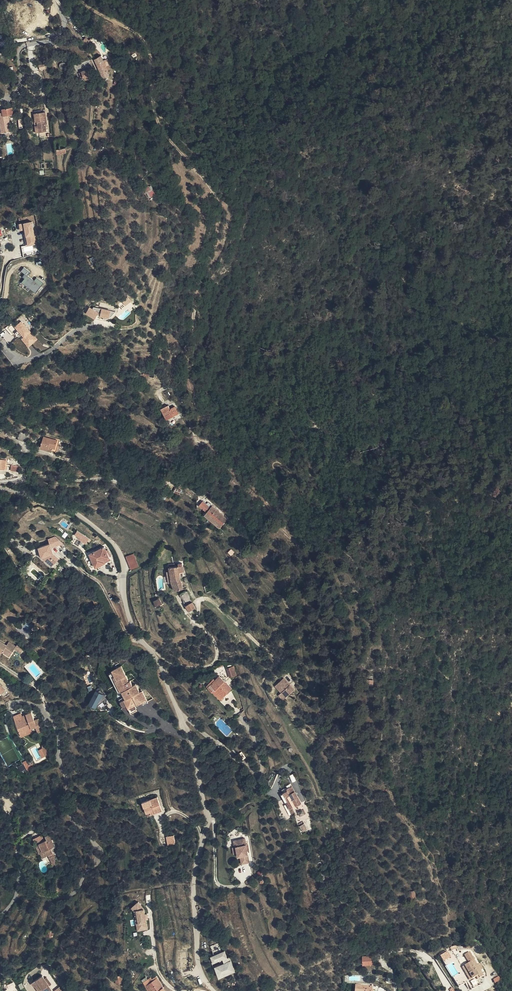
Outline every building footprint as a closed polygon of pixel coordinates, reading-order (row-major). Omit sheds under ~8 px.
[(84,78),(89,76),(87,70),(86,70),(85,67),(79,70),(80,71),(82,72),(84,77),(84,78)] [(105,67),(98,70),(101,76),(103,79),(109,77),(106,71),(105,67)] [(12,107),(3,109),(3,113),(0,113),(0,120),(2,133),(11,132),(8,115),(13,115),(12,107)] [(44,120),(46,120),(45,112),(34,113),(35,122),(37,122),(37,125),(38,132),(46,131),(45,124),(44,120)] [(143,189),(149,199),(155,195),(150,186),(143,189)] [(24,230),(27,246),(36,245),(32,222),(18,224),(19,231),(24,230)] [(43,283),(36,278),(34,281),(27,276),(30,272),(24,267),(20,272),(25,275),(20,282),(35,293),(43,283)] [(92,304),(91,303),(88,308),(95,313),(97,310),(103,311),(103,314),(105,315),(106,315),(108,315),(110,314),(111,314),(113,312),(93,302),(92,304)] [(313,311),(311,306),(302,309),(307,321),(317,317),(315,311),(313,311)] [(14,327),(22,338),(21,339),(27,348),(37,341),(23,321),(14,327)] [(179,413),(175,406),(171,409),(169,405),(162,409),(167,419),(179,413)] [(20,432),(18,439),(28,441),(30,434),(20,432)] [(41,447),(56,451),(58,445),(57,445),(58,441),(44,437),(41,447)] [(212,517),(211,519),(220,527),(227,518),(212,505),(211,507),(203,501),(200,504),(208,511),(207,512),(212,517)] [(77,531),(73,536),(86,544),(89,538),(77,531)] [(49,544),(37,548),(42,562),(46,561),(48,566),(57,563),(52,548),(60,545),(57,535),(47,539),(49,544)] [(96,567),(105,563),(104,560),(110,558),(107,553),(106,550),(104,547),(99,549),(99,551),(95,553),(95,551),(90,553),(96,567)] [(139,566),(134,554),(126,557),(131,569),(139,566)] [(177,578),(176,566),(170,567),(170,571),(172,581),(169,581),(169,582),(172,582),(177,580),(177,578)] [(181,577),(177,578),(177,580),(172,582),(175,590),(181,589),(180,587),(183,587),(181,580),(181,577)] [(195,607),(186,591),(180,594),(189,611),(195,607)] [(155,607),(162,604),(159,599),(153,602),(155,607)] [(1,649),(3,651),(3,652),(10,656),(14,649),(16,647),(16,646),(9,642),(7,645),(0,641),(0,651),(1,649)] [(17,645),(16,646),(16,647),(14,649),(21,653),(24,649),(17,645)] [(143,703),(144,704),(148,702),(146,696),(143,690),(141,691),(140,692),(136,684),(133,685),(131,680),(129,681),(126,675),(124,676),(124,674),(126,673),(122,665),(112,670),(113,672),(110,673),(119,692),(120,692),(122,691),(123,693),(122,694),(123,697),(124,699),(121,701),(124,707),(127,706),(129,705),(131,708),(132,710),(137,708),(136,705),(135,704),(137,703),(138,704),(138,705),(140,704),(140,702),(142,701),(143,703)] [(237,675),(234,667),(228,668),(230,674),(231,673),(232,677),(237,676),(237,675)] [(220,676),(216,680),(209,687),(212,691),(214,689),(223,697),(232,688),(220,676)] [(209,687),(216,680),(214,678),(207,685),(209,687)] [(282,692),(286,697),(294,690),(284,678),(276,685),(282,692)] [(221,699),(223,697),(214,689),(212,691),(221,699)] [(88,706),(96,710),(103,695),(95,691),(88,706)] [(14,716),(16,722),(24,719),(22,714),(14,716)] [(26,715),(28,720),(29,722),(25,723),(24,721),(24,719),(16,722),(20,734),(37,728),(32,714),(26,715)] [(49,757),(45,748),(40,750),(43,758),(46,757),(46,758),(49,757)] [(237,755),(241,761),(246,758),(242,752),(237,755)] [(288,790),(284,792),(288,801),(289,801),(292,807),(302,803),(296,792),(295,792),(292,786),(288,788),(288,790)] [(288,801),(284,792),(281,794),(289,809),(292,807),(289,801),(288,801)] [(154,811),(155,813),(162,811),(158,797),(142,802),(146,813),(150,812),(154,811)] [(51,833),(45,836),(47,840),(36,845),(38,850),(41,848),(46,857),(49,856),(52,865),(55,864),(55,855),(55,856),(51,848),(55,846),(52,840),(53,839),(51,833)] [(174,836),(165,837),(167,847),(176,846),(174,836)] [(245,839),(234,841),(235,847),(236,847),(237,853),(238,857),(240,856),(241,864),(249,862),(247,850),(246,845),(245,839)] [(137,924),(136,924),(137,932),(147,930),(142,903),(133,905),(137,924)] [(448,951),(440,954),(443,960),(450,957),(448,951)] [(225,952),(209,957),(212,964),(222,961),(223,964),(214,968),(218,979),(235,973),(230,958),(227,959),(225,952)] [(484,976),(481,971),(479,968),(481,967),(480,964),(478,966),(469,952),(465,955),(469,963),(462,967),(467,975),(469,974),(472,979),(475,977),(478,975),(480,978),(484,976)] [(363,965),(373,964),(373,956),(362,956),(363,965)] [(50,986),(45,979),(42,975),(32,982),(35,986),(36,986),(39,990),(41,990),(42,990),(52,990),(53,990),(50,986)] [(151,977),(143,982),(149,990),(151,990),(147,985),(157,978),(156,976),(152,979),(151,977)] [(151,990),(155,989),(157,987),(159,990),(166,990),(157,978),(147,985),(151,990)]
